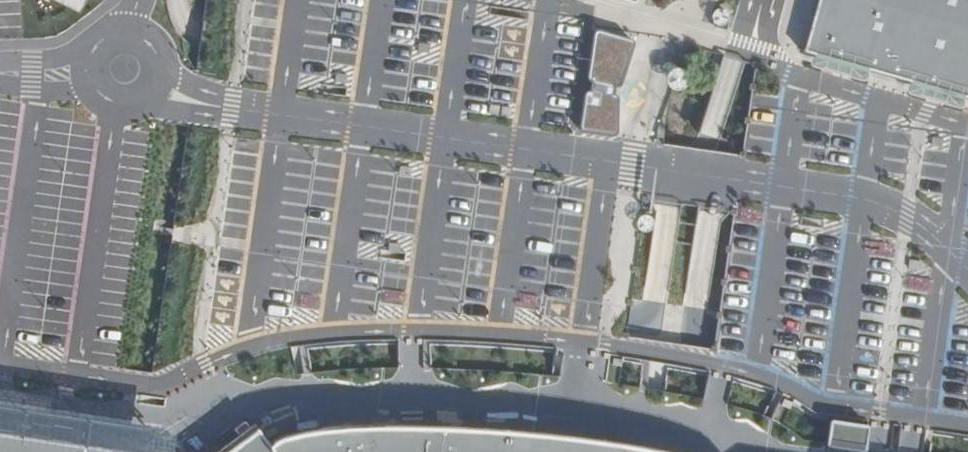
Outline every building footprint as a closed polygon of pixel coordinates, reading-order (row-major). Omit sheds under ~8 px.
[(884,69),(967,93),(967,0),(904,0),(884,69)] [(430,45),(419,43),(417,52),(429,54),(430,45)] [(488,114),(500,117),(501,107),(490,105),(488,114)] [(943,139),(932,137),(931,147),(942,148),(943,139)] [(412,168),(400,166),(398,175),(411,177),(412,168)] [(401,245),(389,243),(387,252),(400,254),(401,245)] [(921,270),(922,262),(909,260),(908,269),(921,270)] [(649,451),(623,446),(596,443),(569,439),(516,434),(491,432),(466,430),(441,429),(416,429),(390,429),(365,429),(340,430),(327,432),(315,433),(299,435),(289,438),(279,441),(275,443),(272,445),(270,446),(269,448),(257,432),(229,451),(655,451),(649,451)] [(0,434),(0,451),(121,451),(0,434)]
